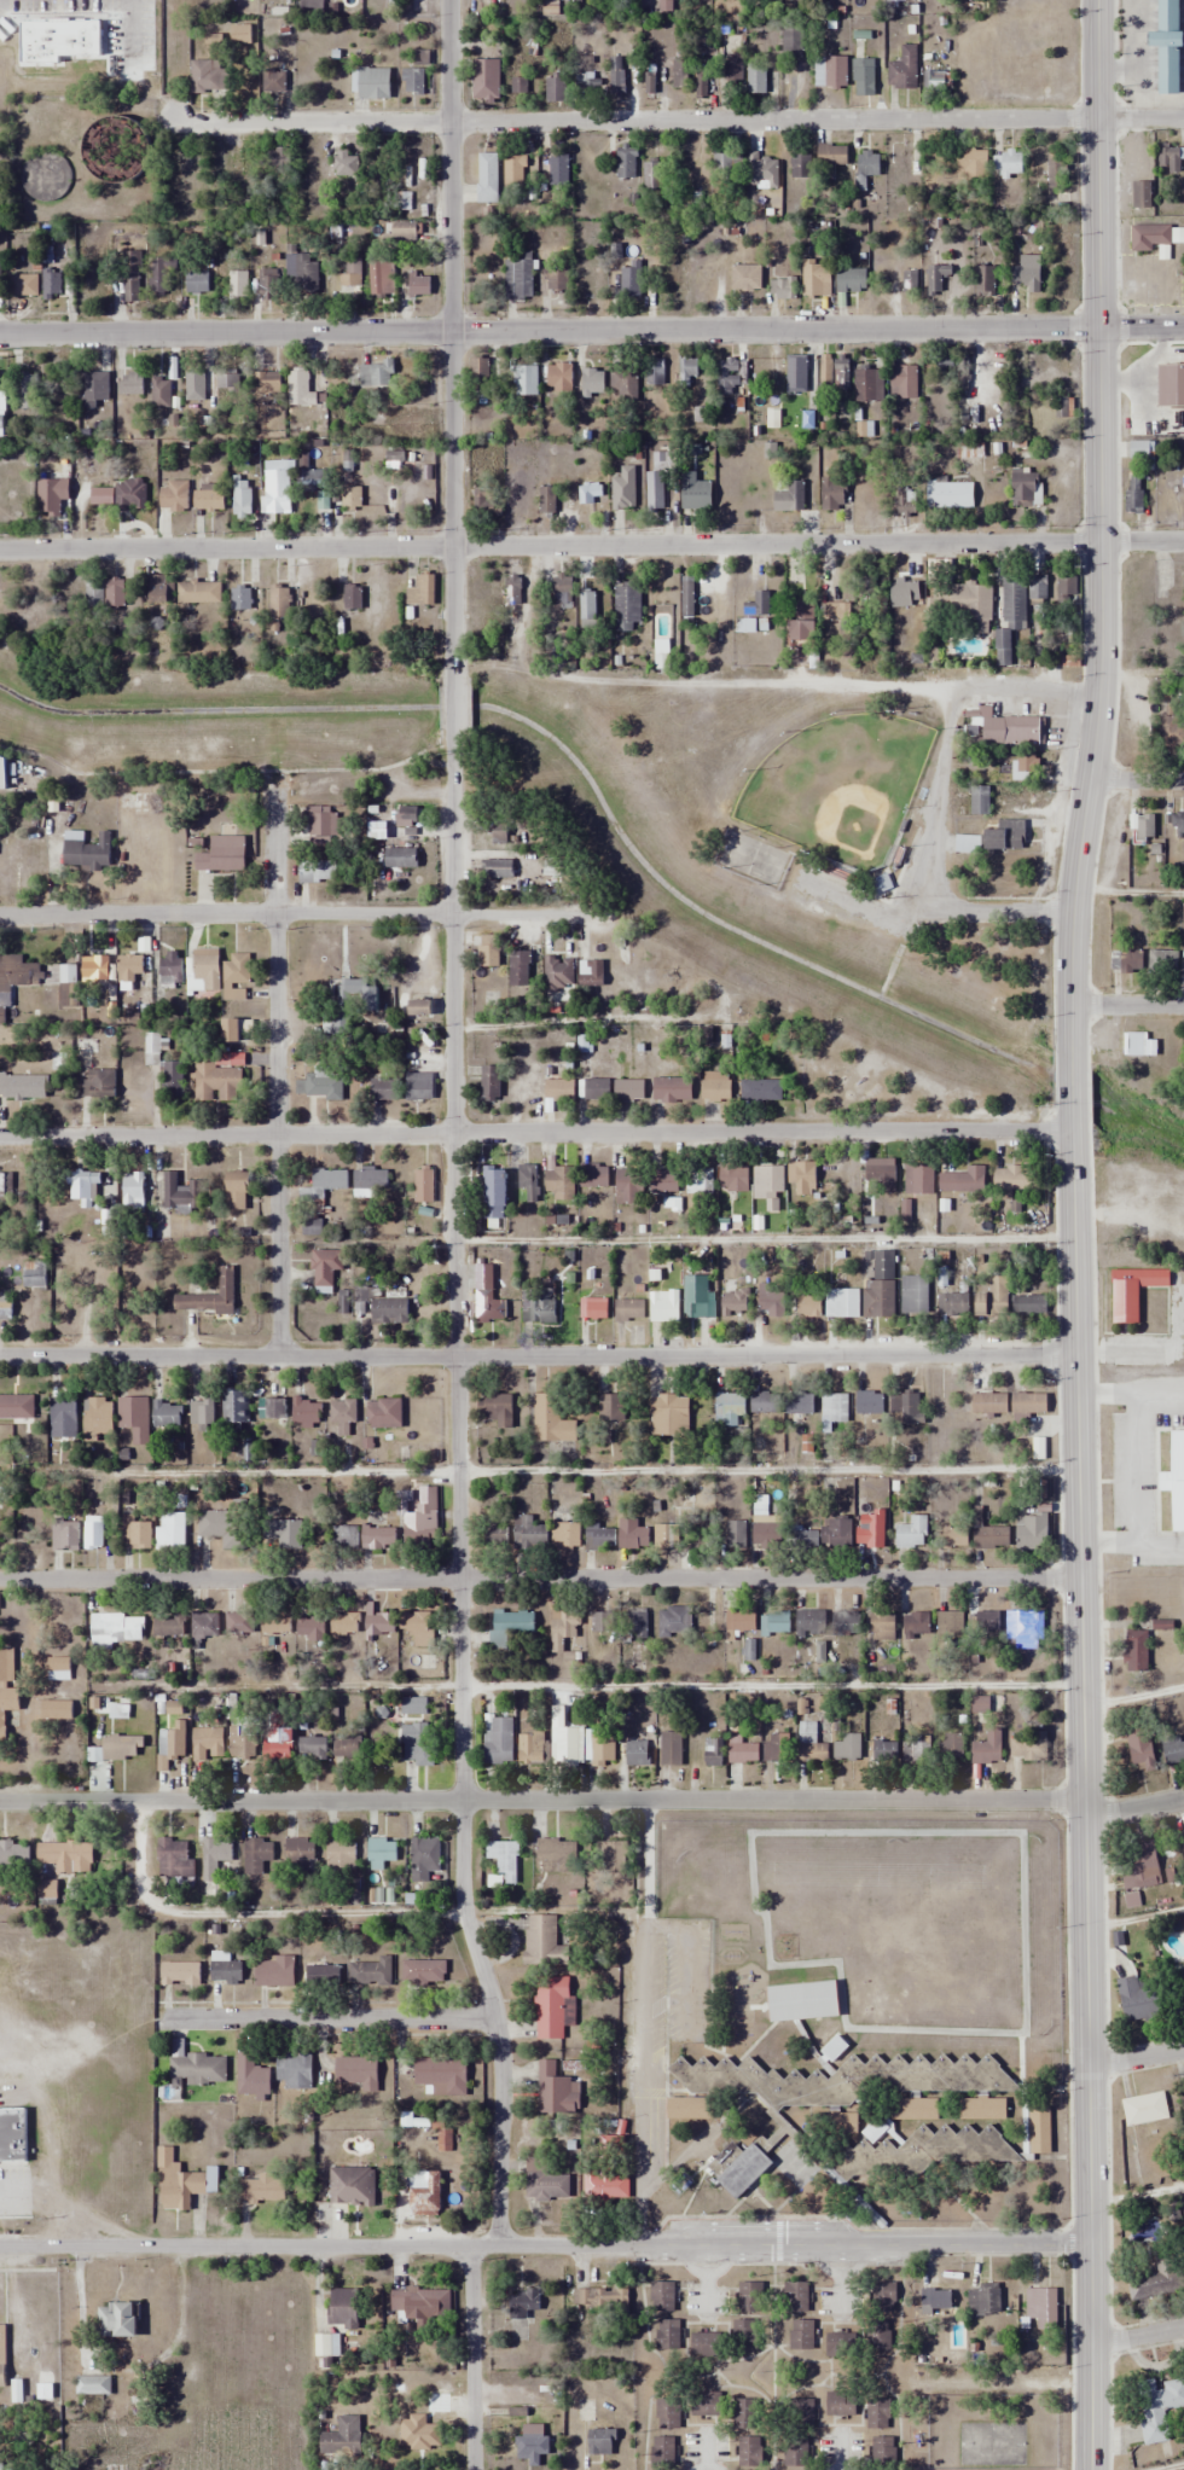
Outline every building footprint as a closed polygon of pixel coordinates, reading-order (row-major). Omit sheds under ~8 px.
[(1157,33),(1148,33),(1148,47),(1157,47),(1157,94),(1179,94),(1179,0),(1157,0),(1157,33)] [(47,2),(71,2),(72,34),(48,35),(47,2)] [(37,45),(37,23),(18,23),(18,45),(37,45)] [(782,27),(782,56),(802,56),(802,27),(782,27)] [(916,89),(916,45),(901,45),(901,62),(888,62),(888,89),(916,89)] [(707,99),(707,50),(696,50),(696,99),(707,99)] [(742,51),(726,51),(726,93),(742,93),(742,51)] [(610,57),(610,97),(624,97),(624,57),(610,57)] [(814,57),(814,87),(846,87),(846,57),(814,57)] [(686,60),(672,60),(672,89),(686,89),(686,60)] [(874,60),(853,60),(853,94),(874,94),(874,60)] [(230,63),(190,63),(190,92),(230,92),(230,63)] [(747,96),(765,96),(765,64),(747,64),(747,96)] [(424,95),(424,66),(402,66),(402,95),(424,95)] [(390,99),(390,68),(357,68),(357,99),(390,99)] [(285,72),(262,72),(262,93),(285,93),(285,72)] [(922,92),(944,92),(944,72),(922,72),(922,92)] [(576,97),(598,97),(598,74),(576,74),(576,97)] [(545,75),(545,103),(565,103),(565,75),(545,75)] [(472,76),(472,100),(488,100),(488,76),(472,76)] [(511,95),(529,95),(529,79),(511,79),(511,95)] [(912,142),(888,142),(888,173),(912,173),(912,142)] [(847,166),(847,145),(818,145),(818,166),(847,166)] [(616,147),(616,179),(635,179),(635,147),(616,147)] [(1168,167),(1168,179),(1180,179),(1180,147),(1159,147),(1159,167),(1168,167)] [(289,148),(268,148),(268,170),(289,170),(289,148)] [(713,176),(742,176),(742,149),(713,149),(713,176)] [(986,181),(986,149),(957,149),(957,181),(986,181)] [(1000,151),(1000,178),(1022,178),(1022,151),(1000,151)] [(857,178),(880,178),(880,152),(857,152),(857,178)] [(334,176),(356,176),(356,153),(334,153),(334,176)] [(497,203),(497,153),(477,153),(477,203),(497,203)] [(811,178),(811,155),(791,155),(791,178),(811,178)] [(503,185),(524,185),(524,156),(503,156),(503,185)] [(570,187),(570,157),(549,157),(549,187),(570,187)] [(663,163),(643,163),(643,193),(663,193),(663,163)] [(1132,182),(1132,216),(1151,216),(1151,182),(1132,182)] [(391,236),(416,236),(416,222),(391,222),(391,236)] [(1131,227),(1131,248),(1183,248),(1183,227),(1131,227)] [(505,300),(532,299),(531,252),(504,253),(505,300)] [(123,253),(123,303),(140,303),(140,253),(123,253)] [(286,291),(317,291),(317,255),(286,255),(286,291)] [(1021,293),(1040,293),(1040,255),(1021,255),(1021,293)] [(148,296),(172,296),(172,258),(148,258),(148,296)] [(360,277),(360,259),(345,259),(345,277),(360,277)] [(369,298),(392,298),(392,261),(369,261),(369,298)] [(620,299),(639,299),(639,262),(620,262),(620,299)] [(802,263),(802,295),(831,295),(831,263),(802,263)] [(760,265),(731,265),(731,290),(760,290),(760,265)] [(927,296),(941,296),(941,277),(950,277),(950,266),(927,266),(927,296)] [(975,298),(995,298),(995,267),(975,267),(975,298)] [(279,269),(258,269),(258,300),(279,300),(279,269)] [(837,291),(866,291),(866,269),(837,269),(837,291)] [(228,298),(247,298),(247,271),(228,271),(228,298)] [(42,297),(60,298),(62,273),(44,272),(42,297)] [(695,296),(710,296),(710,272),(695,272),(695,296)] [(916,272),(903,272),(903,296),(916,296),(916,272)] [(185,273),(185,294),(208,294),(208,273),(185,273)] [(430,297),(430,274),(408,274),(408,297),(430,297)] [(37,296),(37,275),(5,275),(5,296),(37,296)] [(795,280),(769,280),(769,299),(795,299),(795,280)] [(951,369),(951,355),(938,356),(939,370),(951,369)] [(847,357),(834,357),(834,391),(847,391),(847,357)] [(806,392),(806,358),(785,358),(785,392),(806,392)] [(489,359),(471,359),(471,389),(489,389),(489,359)] [(664,385),(664,359),(646,359),(646,385),(664,385)] [(697,376),(697,359),(676,359),(676,376),(697,376)] [(717,360),(717,396),(738,396),(738,359),(717,360)] [(393,362),(359,362),(359,386),(393,386),(393,362)] [(572,364),(547,364),(547,393),(572,393),(572,364)] [(536,396),(536,366),(513,366),(513,396),(536,396)] [(916,399),(916,367),(891,367),(891,399),(916,399)] [(637,404),(637,368),(610,368),(610,391),(619,391),(619,404),(637,404)] [(217,391),(239,391),(239,370),(217,370),(217,391)] [(311,370),(288,370),(288,405),(311,405),(311,370)] [(603,370),(582,370),(582,398),(603,398),(603,370)] [(854,402),(881,403),(881,370),(854,370),(854,402)] [(203,371),(185,371),(185,401),(203,401),(203,371)] [(15,410),(37,410),(37,373),(15,373),(15,410)] [(97,408),(97,402),(108,402),(108,373),(80,373),(80,408),(97,408)] [(280,373),(255,373),(255,396),(280,396),(280,373)] [(143,374),(120,374),(120,395),(143,395),(143,374)] [(151,408),(169,408),(169,377),(151,377),(151,408)] [(1055,418),(1068,418),(1068,397),(1055,397),(1055,418)] [(265,512),(288,512),(288,461),(265,461),(265,512)] [(611,477),(611,510),(634,510),(634,466),(620,466),(620,477),(611,477)] [(1012,469),(1012,507),(1035,507),(1035,469),(1012,469)] [(298,490),(325,490),(325,470),(298,470),(298,490)] [(533,510),(533,473),(511,473),(511,510),(533,510)] [(663,473),(647,473),(647,511),(663,511),(663,473)] [(1142,513),(1142,476),(1125,476),(1125,513),(1142,513)] [(821,479),(821,512),(844,512),(844,479),(821,479)] [(68,500),(68,481),(37,481),(37,518),(60,518),(60,500),(68,500)] [(145,509),(145,481),(113,481),(113,489),(99,489),(99,509),(145,509)] [(681,510),(712,510),(712,481),(681,481),(681,510)] [(803,482),(788,482),(788,515),(803,515),(803,482)] [(188,483),(159,483),(159,510),(188,510),(188,483)] [(973,483),(926,483),(926,509),(973,509),(973,483)] [(540,513),(556,513),(556,484),(540,484),(540,513)] [(578,502),(601,502),(601,484),(578,484),(578,502)] [(341,511),(360,511),(360,487),(341,487),(341,511)] [(500,517),(500,489),(474,489),(474,517),(500,517)] [(233,515),(251,515),(251,490),(233,490),(233,515)] [(224,491),(194,491),(194,511),(224,511),(224,491)] [(897,521),(912,521),(912,491),(897,491),(897,521)] [(1057,572),(1057,608),(1077,608),(1077,572),(1057,572)] [(576,574),(554,574),(554,621),(576,621),(576,574)] [(434,575),(416,575),(416,589),(405,589),(405,606),(434,606),(434,575)] [(1025,630),(1025,575),(1002,576),(1003,630),(995,630),(996,667),(1011,667),(1010,630),(1025,630)] [(150,603),(173,603),(173,576),(150,576),(150,603)] [(1046,602),(1046,576),(1028,576),(1028,602),(1046,602)] [(506,605),(520,605),(520,577),(506,577),(506,605)] [(681,578),(681,617),(693,617),(693,578),(681,578)] [(103,579),(85,579),(86,608),(127,608),(127,580),(103,580),(103,579)] [(919,607),(919,582),(892,582),(892,607),(919,607)] [(178,604),(222,604),(222,583),(178,583),(178,604)] [(933,583),(933,620),(977,620),(976,632),(989,633),(990,584),(933,583)] [(640,585),(614,585),(614,632),(640,632),(640,585)] [(343,610),(360,610),(360,586),(344,586),(343,610)] [(289,587),(270,587),(270,621),(289,621),(289,587)] [(230,611),(250,611),(250,588),(230,588),(230,611)] [(580,621),(594,621),(594,591),(580,591),(580,621)] [(768,616),(768,592),(754,592),(754,603),(743,603),(743,616),(768,616)] [(1166,592),(1166,622),(1183,622),(1183,592),(1166,592)] [(792,603),(792,622),(789,622),(789,642),(815,642),(815,603),(792,603)] [(850,603),(825,603),(825,620),(850,620),(850,603)] [(1159,717),(1158,754),(1183,754),(1183,717),(1159,717)] [(982,718),(982,746),(1039,746),(1039,718),(982,718)] [(1011,781),(1038,781),(1038,759),(1011,759),(1011,781)] [(988,816),(989,782),(971,781),(970,815),(988,816)] [(306,838),(335,838),(335,807),(306,807),(306,838)] [(1171,838),(1183,838),(1183,814),(1171,814),(1171,838)] [(1137,843),(1155,842),(1153,816),(1135,817),(1137,843)] [(1024,821),(996,821),(996,830),(983,830),(983,850),(1024,850),(1024,821)] [(508,844),(508,823),(492,822),(491,844),(508,844)] [(63,868),(109,868),(109,832),(63,832),(63,868)] [(243,872),(243,845),(208,845),(208,853),(195,853),(195,872),(243,872)] [(416,849),(384,849),(384,868),(416,868),(416,849)] [(513,879),(513,860),(480,860),(480,879),(513,879)] [(298,883),(337,883),(337,861),(298,861),(298,883)] [(501,968),(502,936),(479,936),(478,967),(501,968)] [(219,990),(219,949),(190,949),(190,990),(219,990)] [(529,986),(529,949),(510,949),(510,986),(529,986)] [(1111,952),(1111,973),(1143,973),(1143,952),(1111,952)] [(1149,974),(1178,974),(1178,952),(1149,952),(1149,974)] [(109,953),(82,953),(82,982),(109,982),(109,953)] [(230,961),(224,961),(224,987),(249,987),(249,953),(230,953),(230,961)] [(40,986),(40,964),(22,964),(22,955),(0,955),(0,993),(11,993),(11,986),(40,986)] [(117,956),(117,1003),(143,1003),(143,956),(117,956)] [(159,957),(159,989),(181,989),(181,957),(159,957)] [(544,989),(573,989),(573,957),(544,957),(544,989)] [(580,974),(579,986),(603,987),(604,960),(588,959),(587,974),(580,974)] [(73,984),(59,984),(59,1008),(73,1008),(73,984)] [(431,999),(409,999),(409,1015),(431,1015),(431,999)] [(222,1040),(238,1040),(238,1019),(222,1019),(222,1040)] [(1146,1033),(1124,1033),(1124,1058),(1156,1058),(1156,1041),(1146,1041),(1146,1033)] [(577,1051),(588,1051),(588,1036),(577,1036),(577,1051)] [(195,1055),(194,1102),(215,1102),(215,1101),(241,1101),(241,1068),(228,1068),(228,1056),(195,1055)] [(182,1062),(163,1062),(163,1099),(182,1099),(182,1062)] [(500,1066),(481,1066),(481,1098),(500,1098),(500,1066)] [(80,1070),(80,1098),(115,1098),(115,1070),(80,1070)] [(701,1101),(730,1101),(730,1072),(701,1072),(701,1101)] [(294,1073),(294,1097),(342,1097),(342,1073),(294,1073)] [(432,1074),(405,1074),(405,1100),(432,1100),(432,1074)] [(46,1075),(0,1075),(0,1098),(46,1098),(46,1075)] [(370,1100),(399,1100),(399,1077),(370,1077),(370,1100)] [(653,1102),(691,1102),(691,1078),(653,1078),(653,1102)] [(780,1102),(781,1079),(740,1078),(740,1102),(780,1102)] [(610,1079),(580,1079),(580,1090),(582,1090),(582,1100),(610,1100),(610,1079)] [(573,1080),(544,1080),(544,1100),(573,1100),(573,1080)] [(614,1080),(614,1101),(643,1101),(643,1080),(614,1080)] [(747,1192),(747,1161),(719,1161),(719,1192),(747,1192)] [(814,1162),(794,1162),(794,1197),(814,1197),(814,1162)] [(896,1190),(896,1163),(865,1163),(865,1190),(896,1190)] [(782,1164),(753,1164),(753,1199),(782,1199),(782,1164)] [(933,1194),(933,1164),(904,1164),(904,1194),(933,1194)] [(608,1187),(608,1165),(580,1165),(580,1187),(608,1187)] [(518,1189),(527,1189),(527,1200),(537,1200),(537,1166),(518,1166),(518,1189)] [(574,1166),(545,1166),(545,1193),(553,1193),(553,1202),(574,1202),(574,1166)] [(711,1193),(711,1166),(686,1166),(686,1193),(711,1193)] [(1015,1189),(1039,1189),(1039,1166),(997,1166),(997,1200),(1015,1200),(1015,1189)] [(938,1192),(984,1192),(984,1167),(967,1167),(967,1172),(938,1172),(938,1192)] [(323,1190),(335,1190),(336,1170),(312,1169),(311,1187),(299,1187),(299,1214),(322,1215),(323,1190)] [(414,1169),(414,1202),(433,1202),(433,1169),(414,1169)] [(676,1169),(650,1169),(650,1193),(676,1193),(676,1169)] [(122,1224),(144,1224),(144,1170),(123,1170),(122,1224)] [(353,1170),(353,1195),(388,1195),(388,1170),(353,1170)] [(486,1170),(486,1218),(506,1218),(506,1170),(486,1170)] [(642,1170),(616,1170),(616,1202),(642,1202),(642,1170)] [(163,1210),(201,1210),(201,1181),(188,1181),(188,1190),(177,1190),(177,1171),(163,1171),(163,1210)] [(93,1209),(93,1185),(99,1185),(99,1172),(70,1172),(70,1200),(80,1200),(80,1209),(93,1209)] [(249,1172),(226,1172),(226,1210),(249,1210),(249,1172)] [(9,1173),(0,1173),(0,1202),(9,1202),(9,1173)] [(321,1236),(321,1219),(301,1219),(301,1236),(321,1236)] [(311,1293),(333,1293),(333,1271),(342,1271),(343,1250),(312,1249),(311,1293)] [(893,1317),(893,1251),(873,1251),(873,1281),(863,1281),(863,1317),(893,1317)] [(45,1258),(22,1258),(22,1287),(45,1287),(45,1258)] [(218,1295),(174,1295),(174,1310),(214,1310),(214,1315),(233,1314),(233,1266),(217,1266),(218,1295)] [(1112,1270),(1113,1323),(1139,1323),(1138,1287),(1169,1287),(1169,1269),(1112,1270)] [(707,1317),(707,1274),(684,1274),(684,1317),(707,1317)] [(901,1313),(927,1313),(927,1276),(901,1276),(901,1313)] [(988,1294),(976,1294),(976,1315),(1008,1315),(1008,1276),(988,1276),(988,1294)] [(825,1318),(858,1318),(858,1288),(825,1288),(825,1318)] [(785,1291),(760,1290),(758,1315),(783,1317),(785,1291)] [(475,1291),(475,1321),(505,1321),(505,1300),(492,1300),(492,1291),(475,1291)] [(521,1324),(556,1325),(556,1291),(522,1291),(521,1324)] [(749,1291),(721,1291),(721,1315),(749,1315),(749,1291)] [(0,1293),(0,1321),(11,1321),(11,1293),(0,1293)] [(820,1293),(795,1293),(795,1316),(820,1316),(820,1293)] [(969,1294),(938,1294),(938,1315),(969,1315),(969,1294)] [(678,1320),(678,1295),(648,1295),(648,1320),(678,1320)] [(1012,1296),(1012,1316),(1047,1316),(1047,1296),(1012,1296)] [(607,1297),(579,1297),(579,1320),(607,1320),(607,1297)] [(618,1297),(618,1320),(644,1320),(644,1297),(618,1297)] [(408,1323),(408,1299),(370,1299),(370,1323),(408,1323)] [(221,1423),(248,1423),(248,1389),(221,1389),(221,1423)] [(779,1390),(750,1390),(750,1413),(779,1413),(779,1390)] [(883,1392),(855,1392),(855,1415),(883,1415),(883,1392)] [(921,1423),(921,1392),(889,1392),(889,1423),(921,1423)] [(744,1394),(715,1393),(715,1423),(744,1424),(744,1394)] [(813,1414),(813,1393),(787,1393),(787,1414),(813,1414)] [(849,1393),(821,1393),(821,1422),(849,1422),(849,1393)] [(36,1419),(36,1394),(0,1394),(0,1419),(36,1419)] [(512,1394),(478,1394),(478,1419),(497,1419),(497,1430),(512,1430),(512,1394)] [(533,1441),(576,1441),(576,1394),(533,1394),(533,1441)] [(625,1394),(597,1394),(597,1423),(625,1423),(625,1394)] [(972,1414),(1007,1414),(1007,1394),(972,1394),(972,1414)] [(1046,1414),(1046,1394),(1012,1394),(1012,1414),(1046,1414)] [(688,1396),(651,1396),(651,1436),(688,1436),(688,1396)] [(111,1397),(85,1397),(85,1429),(111,1429),(111,1397)] [(117,1428),(131,1428),(131,1446),(147,1446),(147,1397),(117,1397),(117,1428)] [(50,1437),(76,1437),(76,1398),(50,1398),(50,1437)] [(287,1419),(287,1399),(259,1399),(259,1419),(287,1419)] [(367,1428),(401,1428),(401,1399),(367,1399),(367,1428)] [(213,1400),(189,1400),(189,1424),(213,1424),(213,1400)] [(329,1400),(329,1423),(356,1423),(356,1400),(329,1400)] [(181,1426),(181,1402),(153,1402),(153,1426),(181,1426)] [(292,1426),(320,1426),(320,1402),(292,1402),(292,1426)] [(1170,1472),(1159,1472),(1159,1490),(1170,1490),(1171,1532),(1183,1531),(1183,1431),(1168,1431),(1170,1472)] [(1043,1440),(1033,1440),(1033,1458),(1043,1458),(1043,1440)] [(419,1513),(404,1513),(404,1546),(435,1546),(435,1487),(419,1487),(419,1513)] [(150,1550),(150,1523),(134,1523),(134,1510),(122,1510),(122,1550),(150,1550)] [(156,1527),(156,1549),(184,1549),(184,1511),(161,1511),(161,1527),(156,1527)] [(197,1537),(222,1537),(222,1550),(245,1550),(245,1512),(197,1512),(197,1537)] [(896,1548),(926,1548),(926,1515),(910,1515),(910,1525),(896,1525),(896,1548)] [(1049,1515),(1016,1515),(1016,1549),(1049,1549),(1049,1515)] [(851,1549),(851,1516),(821,1516),(821,1549),(851,1549)] [(857,1516),(857,1548),(883,1548),(883,1516),(857,1516)] [(753,1547),(781,1547),(781,1517),(753,1517),(753,1547)] [(546,1550),(546,1518),(513,1518),(513,1550),(546,1550)] [(270,1549),(301,1549),(301,1520),(270,1520),(270,1549)] [(619,1549),(648,1549),(648,1528),(637,1528),(637,1520),(619,1520),(619,1549)] [(745,1546),(745,1521),(726,1521),(726,1546),(745,1546)] [(77,1522),(51,1522),(51,1550),(77,1550),(77,1522)] [(84,1548),(103,1548),(103,1522),(84,1522),(84,1548)] [(579,1523),(551,1523),(551,1549),(579,1549),(579,1523)] [(673,1524),(654,1524),(654,1547),(673,1547),(673,1524)] [(703,1549),(703,1524),(683,1524),(683,1549),(703,1549)] [(788,1549),(817,1549),(817,1524),(788,1524),(788,1549)] [(357,1550),(357,1525),(331,1525),(331,1550),(357,1550)] [(480,1548),(507,1548),(507,1526),(480,1526),(480,1548)] [(585,1550),(614,1550),(614,1526),(585,1526),(585,1550)] [(942,1526),(942,1547),(968,1547),(968,1526),(942,1526)] [(361,1549),(395,1549),(395,1527),(361,1527),(361,1549)] [(973,1550),(1008,1550),(1008,1527),(973,1527),(973,1550)] [(551,1653),(564,1653),(563,1638),(578,1638),(578,1607),(551,1607),(551,1653)] [(658,1636),(689,1636),(689,1608),(658,1608),(658,1636)] [(754,1608),(726,1608),(726,1631),(754,1631),(754,1608)] [(533,1634),(534,1610),(491,1609),(490,1653),(507,1654),(507,1633),(533,1634)] [(627,1632),(635,1632),(635,1640),(647,1640),(647,1611),(627,1611),(627,1632)] [(824,1611),(796,1611),(796,1636),(824,1636),(824,1611)] [(859,1635),(859,1611),(832,1611),(832,1635),(859,1635)] [(1006,1611),(1006,1639),(1015,1639),(1015,1649),(1043,1649),(1043,1611),(1006,1611)] [(261,1633),(289,1633),(289,1612),(261,1612),(261,1633)] [(591,1633),(612,1633),(612,1612),(591,1612),(591,1633)] [(788,1633),(788,1612),(767,1612),(767,1633),(788,1633)] [(870,1640),(895,1640),(895,1612),(870,1612),(870,1640)] [(964,1639),(964,1612),(937,1612),(937,1639),(964,1639)] [(999,1612),(976,1612),(976,1636),(999,1636),(999,1612)] [(217,1613),(192,1613),(192,1638),(217,1638),(217,1613)] [(431,1613),(402,1613),(402,1632),(413,1632),(413,1647),(431,1647),(431,1613)] [(931,1613),(904,1613),(904,1640),(931,1640),(931,1613)] [(143,1643),(142,1614),(90,1615),(91,1643),(143,1643)] [(185,1638),(185,1614),(153,1614),(153,1638),(185,1638)] [(254,1633),(254,1614),(225,1614),(225,1633),(254,1633)] [(358,1614),(331,1614),(331,1634),(358,1634),(358,1614)] [(393,1636),(393,1614),(366,1614),(366,1636),(393,1636)] [(297,1638),(325,1638),(325,1616),(297,1616),(297,1638)] [(1147,1631),(1125,1631),(1125,1672),(1147,1672),(1147,1631)] [(12,1682),(12,1649),(0,1649),(0,1682),(12,1682)] [(47,1681),(70,1681),(70,1658),(47,1658),(47,1681)] [(4,1740),(4,1712),(18,1712),(18,1691),(0,1691),(0,1740),(4,1740)] [(426,1698),(401,1698),(401,1714),(426,1714),(426,1698)] [(40,1720),(72,1720),(72,1701),(40,1701),(40,1720)] [(512,1765),(512,1709),(501,1709),(501,1731),(483,1731),(483,1765),(512,1765)] [(173,1730),(158,1730),(158,1757),(184,1757),(184,1722),(173,1722),(173,1730)] [(797,1722),(797,1761),(828,1761),(828,1743),(815,1743),(815,1722),(797,1722)] [(435,1765),(436,1724),(402,1723),(401,1764),(435,1765)] [(833,1742),(833,1759),(860,1759),(860,1731),(849,1731),(849,1724),(840,1724),(840,1742),(833,1742)] [(222,1728),(192,1728),(192,1760),(222,1760),(222,1728)] [(228,1728),(228,1760),(254,1760),(254,1728),(228,1728)] [(553,1728),(553,1765),(576,1765),(576,1728),(553,1728)] [(1130,1771),(1154,1771),(1154,1728),(1130,1728),(1130,1771)] [(591,1729),(591,1762),(613,1762),(613,1729),(591,1729)] [(971,1763),(1001,1763),(1001,1729),(986,1729),(986,1743),(971,1743),(971,1763)] [(291,1731),(262,1731),(263,1763),(292,1762),(291,1731)] [(660,1732),(660,1767),(681,1767),(681,1732),(660,1732)] [(518,1763),(542,1763),(542,1733),(518,1733),(518,1763)] [(962,1733),(939,1733),(939,1759),(962,1759),(962,1733)] [(1009,1759),(1037,1759),(1037,1733),(1009,1733),(1009,1759)] [(765,1762),(789,1762),(789,1734),(765,1734),(765,1762)] [(142,1736),(101,1736),(101,1760),(142,1760),(142,1736)] [(333,1757),(360,1757),(360,1736),(333,1736),(333,1757)] [(298,1737),(298,1759),(326,1759),(326,1737),(298,1737)] [(722,1738),(705,1738),(705,1766),(722,1766),(722,1738)] [(1162,1742),(1166,1765),(1183,1762),(1183,1738),(1162,1742)] [(728,1762),(757,1762),(757,1739),(728,1739),(728,1762)] [(903,1762),(929,1762),(929,1739),(903,1739),(903,1762)] [(625,1766),(649,1766),(649,1741),(625,1741),(625,1766)] [(873,1762),(897,1762),(897,1742),(873,1742),(873,1762)] [(194,1852),(181,1852),(181,1838),(158,1838),(158,1876),(194,1876),(194,1852)] [(234,1838),(202,1838),(202,1881),(216,1881),(216,1868),(234,1868),(234,1838)] [(313,1838),(285,1838),(285,1873),(313,1873),(313,1838)] [(355,1838),(326,1838),(326,1870),(355,1870),(355,1838)] [(439,1838),(411,1838),(411,1882),(439,1882),(439,1838)] [(272,1861),(272,1839),(244,1839),(244,1875),(262,1875),(262,1861),(272,1861)] [(381,1866),(381,1861),(396,1861),(396,1839),(368,1839),(368,1866),(381,1866)] [(584,1851),(584,1839),(536,1839),(536,1873),(576,1873),(576,1851),(584,1851)] [(1124,1891),(1162,1884),(1155,1841),(1129,1845),(1133,1866),(1120,1868),(1124,1891)] [(503,1884),(503,1881),(517,1881),(517,1842),(489,1842),(489,1884),(503,1884)] [(626,1851),(626,1842),(599,1842),(599,1851),(626,1851)] [(55,1875),(92,1875),(92,1843),(37,1843),(37,1864),(55,1864),(55,1875)] [(29,1867),(29,1844),(0,1844),(0,1867),(29,1867)] [(38,1899),(56,1899),(56,1881),(38,1881),(38,1899)] [(555,1916),(525,1915),(524,1966),(569,1966),(569,1946),(555,1946),(555,1916)] [(378,1964),(348,1963),(348,1985),(390,1985),(391,1956),(378,1956),(378,1964)] [(1181,1958),(1181,1969),(1170,1969),(1171,2007),(1183,2007),(1183,1958),(1181,1958)] [(292,1987),(292,1959),(255,1959),(255,1987),(292,1987)] [(242,1961),(210,1962),(211,1984),(242,1983),(242,1961)] [(444,1961),(401,1961),(401,1985),(444,1985),(444,1961)] [(200,1962),(161,1962),(161,1985),(200,1985),(200,1962)] [(338,1966),(305,1966),(305,1987),(338,1987),(338,1966)] [(1124,2022),(1161,2016),(1155,1981),(1140,1984),(1138,1976),(1117,1980),(1124,2022)] [(566,2040),(567,1978),(535,1977),(535,2039),(566,2040)] [(836,1981),(767,1988),(770,2023),(839,2017),(836,1981)] [(277,2090),(310,2090),(310,2053),(277,2053),(277,2090)] [(237,2054),(237,2096),(270,2096),(270,2068),(255,2068),(255,2054),(237,2054)] [(170,2055),(170,2085),(225,2085),(225,2055),(170,2055)] [(377,2093),(377,2058),(333,2058),(333,2085),(361,2085),(361,2093),(377,2093)] [(465,2058),(413,2058),(413,2085),(425,2085),(425,2095),(465,2095),(465,2058)] [(570,2077),(556,2077),(556,2061),(538,2060),(538,2115),(578,2115),(578,2094),(570,2094),(570,2077)] [(1166,2092),(1122,2100),(1126,2126),(1170,2119),(1166,2092)] [(892,2099),(892,2119),(938,2119),(938,2099),(892,2099)] [(1006,2099),(959,2099),(959,2120),(1006,2120),(1006,2099)] [(1050,2107),(1029,2107),(1029,2154),(1050,2154),(1050,2107)] [(0,2109),(0,2163),(25,2163),(25,2109),(0,2109)] [(811,2135),(857,2135),(857,2114),(811,2114),(811,2135)] [(853,2213),(868,2212),(887,2227),(900,2226),(914,2216),(912,2185),(921,2173),(936,2163),(992,2159),(987,2151),(986,2143),(967,2127),(956,2134),(945,2125),(934,2134),(921,2123),(899,2151),(886,2141),(875,2149),(864,2140),(851,2148),(844,2142),(838,2148),(834,2151),(823,2165),(852,2208),(853,2213)] [(736,2200),(774,2165),(797,2190),(818,2170),(787,2137),(780,2130),(767,2143),(761,2136),(742,2154),(732,2143),(705,2167),(736,2200)] [(217,2194),(217,2168),(207,2168),(207,2174),(180,2174),(180,2163),(172,2163),(172,2148),(158,2148),(159,2210),(189,2210),(189,2194),(217,2194)] [(526,2200),(569,2200),(568,2172),(549,2172),(549,2159),(525,2159),(526,2200)] [(374,2168),(329,2168),(329,2205),(374,2205),(374,2168)] [(440,2171),(409,2170),(408,2220),(439,2220),(440,2171)] [(629,2173),(584,2173),(584,2201),(629,2201),(629,2173)] [(284,2203),(284,2177),(237,2177),(237,2203),(284,2203)] [(1130,2302),(1182,2292),(1176,2254),(1154,2258),(1156,2272),(1126,2278),(1130,2302)] [(674,2282),(650,2282),(650,2311),(674,2311),(674,2282)] [(738,2311),(762,2311),(762,2283),(738,2283),(738,2311)] [(808,2312),(808,2283),(784,2283),(784,2312),(808,2312)] [(895,2283),(872,2283),(872,2312),(895,2312),(895,2283)] [(997,2316),(997,2285),(967,2285),(967,2316),(997,2316)] [(1057,2319),(1057,2288),(1026,2289),(1026,2319),(1057,2319)] [(329,2324),(358,2324),(358,2289),(329,2289),(329,2324)] [(450,2318),(450,2289),(391,2289),(391,2312),(398,2312),(398,2318),(450,2318)] [(628,2289),(573,2289),(573,2307),(609,2307),(609,2316),(628,2316),(628,2289)] [(559,2316),(557,2290),(510,2292),(511,2323),(512,2339),(524,2339),(523,2317),(559,2316)] [(921,2309),(951,2309),(951,2290),(921,2290),(921,2309)] [(137,2303),(97,2303),(97,2337),(137,2337),(137,2303)] [(733,2350),(756,2350),(756,2320),(733,2320),(733,2350)] [(813,2350),(813,2320),(790,2320),(790,2350),(813,2350)] [(655,2321),(656,2350),(679,2350),(679,2321),(655,2321)] [(867,2350),(889,2350),(889,2321),(867,2321),(867,2350)] [(721,2333),(691,2333),(691,2356),(721,2356),(721,2333)] [(826,2358),(855,2358),(855,2334),(826,2334),(826,2358)] [(110,2395),(110,2376),(75,2376),(75,2395),(110,2395)] [(1183,2408),(1183,2379),(1158,2383),(1158,2380),(1134,2384),(1144,2446),(1170,2441),(1165,2411),(1183,2408)] [(720,2416),(720,2393),(690,2393),(690,2416),(720,2416)] [(826,2416),(856,2416),(856,2393),(826,2393),(826,2416)] [(656,2429),(679,2429),(679,2399),(656,2399),(656,2429)] [(733,2429),(758,2429),(758,2399),(733,2399),(733,2429)] [(889,2399),(867,2399),(867,2429),(889,2429),(889,2399)] [(787,2467),(810,2467),(811,2400),(788,2400),(787,2467)] [(320,2455),(360,2455),(360,2416),(338,2416),(338,2433),(320,2433),(320,2455)] [(411,2426),(412,2456),(433,2456),(432,2425),(411,2426)] [(612,2431),(588,2431),(588,2456),(612,2456),(612,2431)] [(550,2466),(550,2437),(514,2437),(514,2460),(528,2460),(528,2466),(550,2466)] [(738,2468),(760,2468),(760,2437),(738,2437),(738,2468)] [(674,2438),(651,2438),(651,2469),(674,2469),(674,2438)] [(893,2438),(871,2438),(871,2469),(893,2469),(893,2438)]
